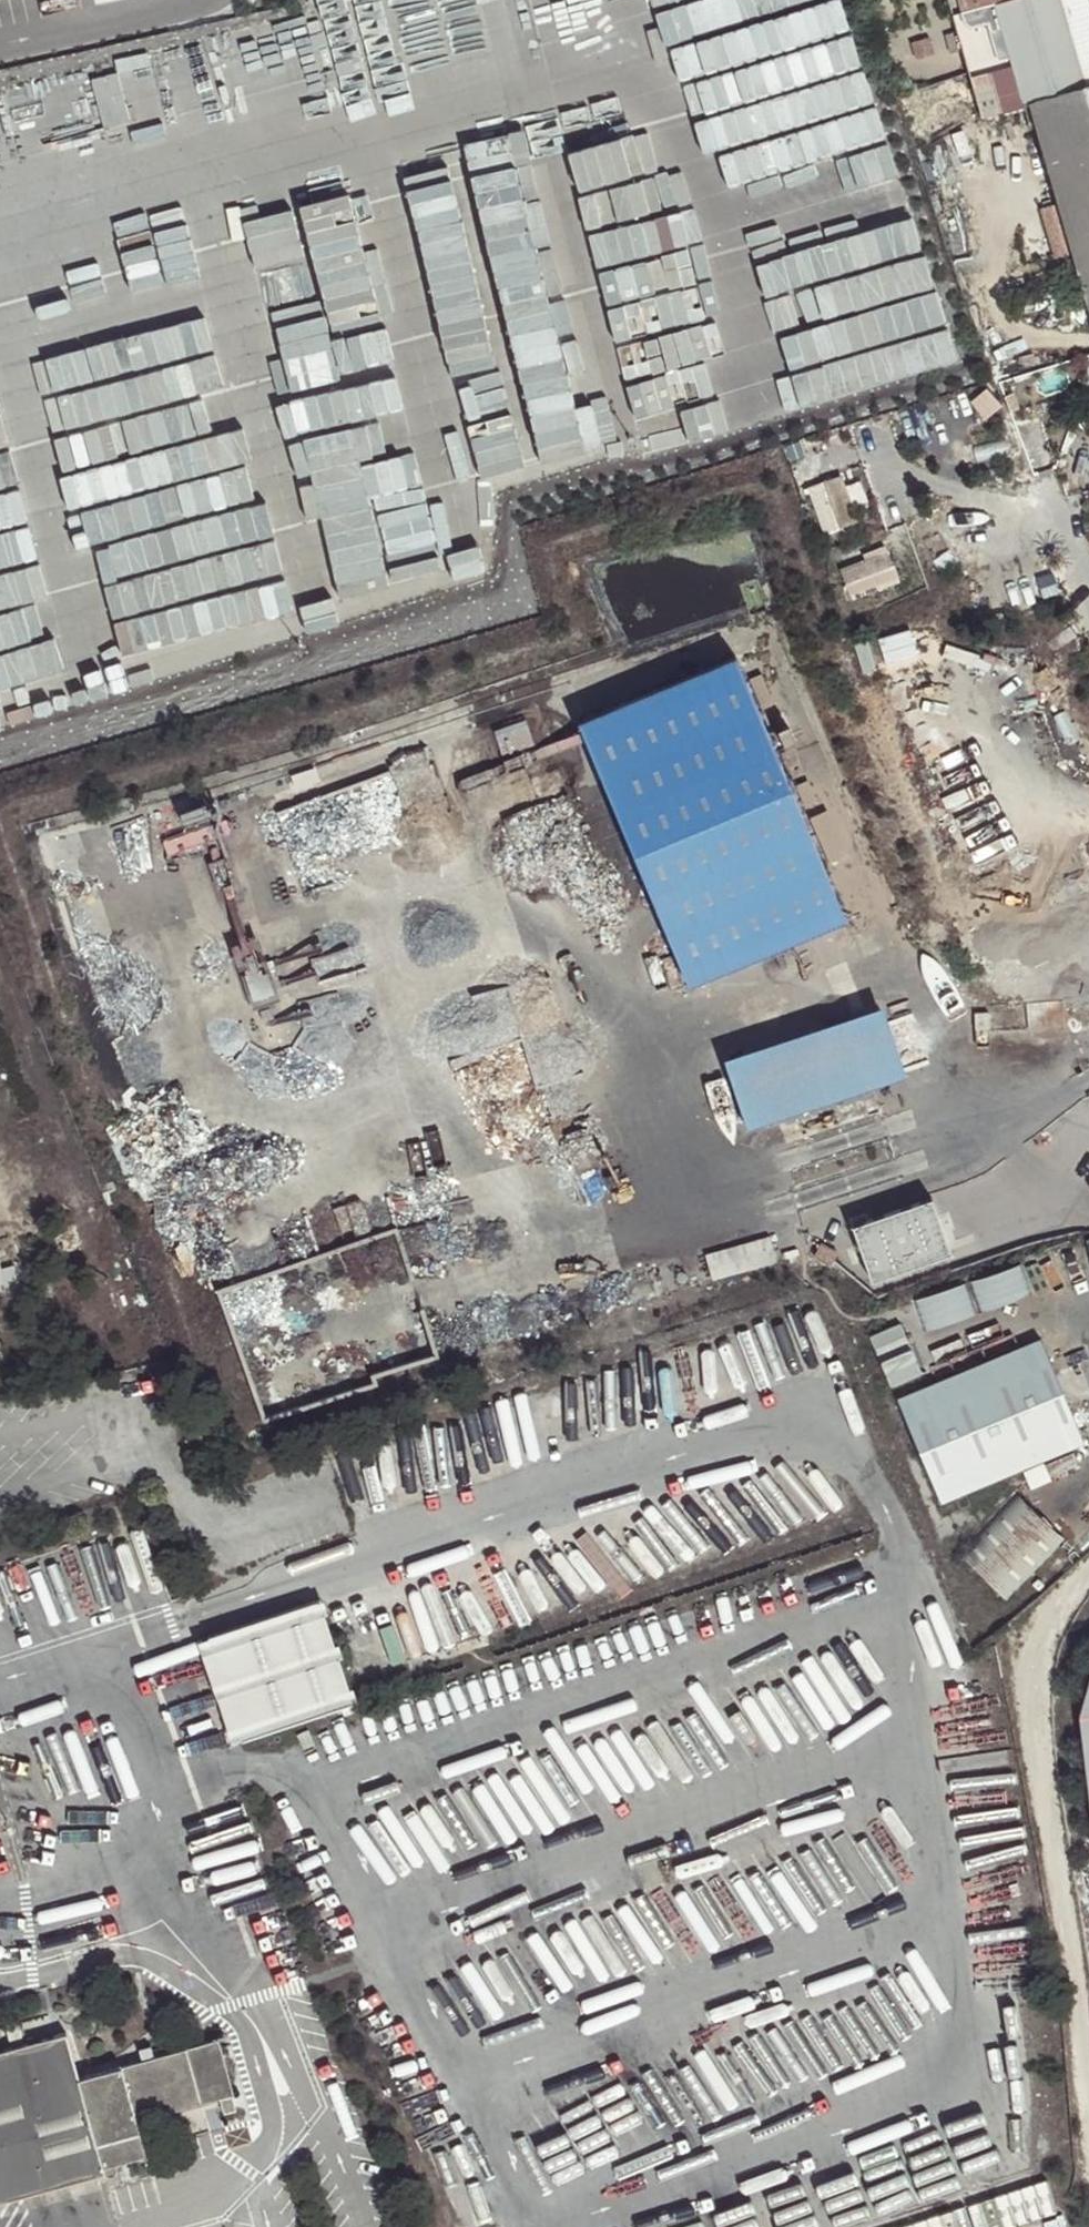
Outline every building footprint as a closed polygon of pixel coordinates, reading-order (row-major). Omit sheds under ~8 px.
[(960,17),(994,6),(1023,107),(1028,105),(1088,88),(1088,0),(955,0),(960,17)] [(1074,266),(1088,262),(1088,88),(1028,105),(1074,266)] [(1074,266),(1088,316),(1088,262),(1074,266)] [(172,637),(283,616),(269,543),(249,547),(229,520),(248,506),(214,512),(211,498),(263,489),(258,463),(220,470),(213,433),(147,446),(135,454),(116,428),(76,436),(79,454),(97,451),(106,499),(146,492),(150,496),(167,484),(219,474),(161,515),(203,507),(212,520),(103,541),(110,577),(158,568),(132,586),(137,609),(166,604),(172,637)] [(857,595),(908,582),(899,547),(848,560),(857,595)] [(923,623),(870,642),(879,667),(932,649),(923,623)] [(582,735),(691,1003),(848,939),(737,673),(582,735)] [(883,1016),(723,1069),(747,1139),(906,1086),(883,1016)] [(851,1233),(869,1290),(949,1264),(932,1208),(851,1233)] [(720,1278),(783,1257),(774,1233),(712,1254),(720,1278)] [(827,1266),(833,1253),(816,1245),(809,1257),(827,1266)] [(922,1290),(927,1321),(1038,1301),(1032,1270),(922,1290)] [(266,1272),(232,1284),(256,1352),(282,1343),(269,1307),(278,1304),(266,1272)] [(915,1318),(877,1334),(900,1386),(938,1370),(915,1318)] [(896,1398),(941,1501),(1084,1440),(1039,1336),(896,1398)] [(1065,1541),(1016,1493),(957,1553),(1007,1601),(1065,1541)] [(318,1593),(195,1632),(227,1735),(350,1697),(318,1593)] [(105,2173),(103,2165),(146,2154),(137,2119),(218,2097),(231,2093),(233,2093),(218,2040),(153,2057),(142,2060),(80,2077),(67,2031),(56,2034),(0,2050),(0,2202),(105,2173)] [(138,2049),(142,2060),(153,2057),(149,2046),(138,2049)] [(231,2093),(218,2097),(223,2110),(236,2106),(231,2093)] [(1014,2226),(1065,2209),(1054,2178),(1003,2196),(1014,2226)]
